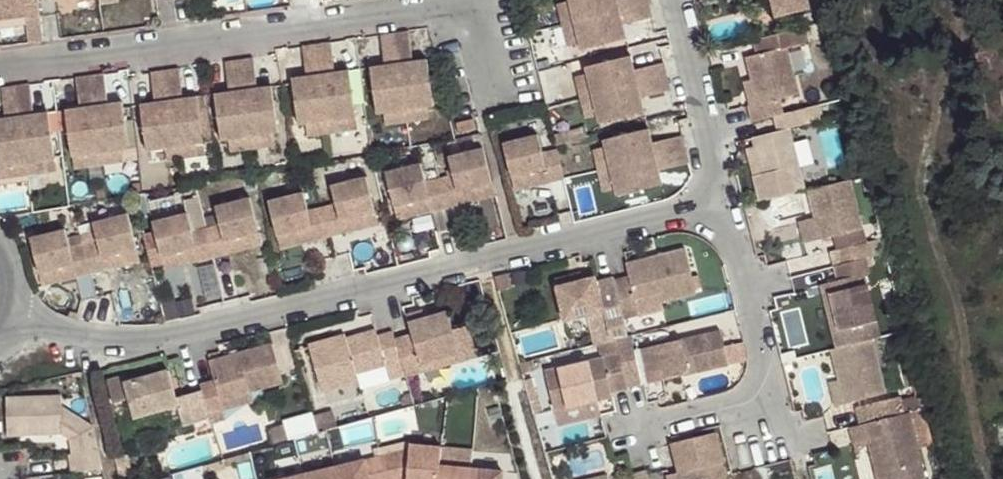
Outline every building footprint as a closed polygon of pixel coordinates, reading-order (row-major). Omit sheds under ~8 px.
[(21,10),(23,21),(40,19),(38,0),(0,0),(0,13),(21,10)] [(650,4),(649,0),(571,0),(571,3),(576,22),(650,4)] [(774,15),(808,8),(806,0),(770,0),(774,15)] [(559,5),(564,25),(576,22),(571,3),(559,5)] [(653,17),(650,4),(576,22),(581,44),(584,51),(622,42),(618,27),(625,25),(653,17)] [(21,10),(0,13),(0,31),(24,28),(23,21),(21,10)] [(576,22),(564,25),(570,47),(581,44),(576,22)] [(628,40),(625,25),(618,27),(622,42),(628,40)] [(415,62),(410,32),(395,35),(408,111),(428,108),(435,107),(428,69),(416,71),(415,62)] [(408,111),(395,35),(381,37),(385,68),(387,74),(374,77),(379,116),(387,114),(408,111)] [(337,74),(332,44),(318,46),(329,123),(348,120),(356,119),(349,80),(338,82),(337,74)] [(318,46),(303,48),(308,79),(309,87),(296,88),(302,127),(310,126),(329,123),(318,46)] [(775,115),(790,112),(786,96),(801,92),(790,46),(748,55),(753,77),(760,101),(749,104),(753,121),(775,115)] [(632,55),(625,57),(628,70),(636,68),(632,55)] [(589,74),(594,94),(668,75),(665,61),(636,68),(628,70),(625,57),(587,66),(589,74)] [(251,137),(272,134),(279,133),(272,95),(260,95),(259,89),(253,59),(241,61),(251,137)] [(427,60),(415,62),(416,71),(428,69),(427,60)] [(224,141),(232,140),(251,137),(241,61),(226,64),(230,93),(231,101),(218,103),(224,141)] [(387,74),(385,68),(372,69),(374,77),(387,74)] [(177,147),(197,144),(203,143),(198,106),(186,107),(184,100),(180,70),(167,72),(177,147)] [(167,72),(152,73),(157,104),(158,112),(145,114),(151,151),(158,149),(177,147),(167,72)] [(348,72),(337,74),(338,82),(349,80),(348,72)] [(578,77),(583,97),(594,94),(589,74),(578,77)] [(594,94),(599,116),(601,123),(639,113),(635,98),(643,97),(672,89),(668,75),(594,94)] [(106,76),(92,78),(102,154),(124,151),(130,151),(125,112),(112,113),(111,105),(106,76)] [(760,101),(753,77),(743,80),(749,104),(760,101)] [(92,78),(78,80),(82,109),(84,118),(70,119),(76,158),(83,157),(102,154),(92,78)] [(309,87),(308,79),(295,81),(296,88),(309,87)] [(31,86),(17,88),(28,164),(47,161),(55,160),(50,122),(37,124),(36,116),(31,86)] [(260,95),(272,95),(271,87),(259,89),(260,95)] [(3,90),(7,120),(8,128),(0,129),(0,164),(1,168),(7,167),(28,164),(17,88),(3,90)] [(231,101),(230,93),(216,96),(218,103),(231,101)] [(594,94),(583,97),(588,119),(599,116),(594,94)] [(635,98),(639,113),(646,112),(643,97),(635,98)] [(186,107),(198,106),(197,99),(184,100),(186,107)] [(112,113),(125,112),(124,104),(111,105),(112,113)] [(158,112),(157,104),(144,106),(145,114),(158,112)] [(825,119),(822,104),(790,112),(775,115),(778,130),(755,136),(757,146),(764,172),(799,162),(791,128),(825,119)] [(428,108),(408,111),(409,122),(430,120),(428,108)] [(84,118),(82,109),(69,112),(70,119),(84,118)] [(409,122),(408,111),(387,114),(389,125),(409,122)] [(37,124),(50,122),(49,114),(36,116),(37,124)] [(7,120),(0,121),(0,129),(8,128),(7,120)] [(329,123),(331,134),(350,131),(348,120),(329,123)] [(475,122),(459,126),(460,134),(477,130),(475,122)] [(312,137),(331,134),(329,123),(310,126),(312,137)] [(646,143),(653,141),(651,126),(643,128),(646,143)] [(651,158),(687,148),(683,133),(653,141),(646,143),(643,128),(605,139),(607,147),(612,168),(651,158)] [(251,137),(253,148),(274,146),(272,134),(251,137)] [(553,184),(566,181),(566,179),(559,151),(546,154),(542,136),(506,145),(515,180),(550,171),(553,184)] [(234,152),(253,148),(251,137),(232,140),(234,152)] [(177,147),(179,159),(199,156),(197,144),(177,147)] [(755,175),(764,172),(757,146),(748,148),(755,175)] [(160,162),(179,159),(177,147),(158,149),(160,162)] [(601,170),(612,168),(607,147),(595,150),(600,170),(601,170)] [(690,162),(687,148),(651,158),(612,168),(617,189),(619,197),(657,187),(653,172),(661,169),(690,162)] [(496,185),(487,150),(453,159),(457,176),(442,180),(449,210),(463,206),(461,193),(496,185)] [(102,154),(104,166),(126,163),(124,151),(102,154)] [(85,169),(104,166),(102,154),(83,157),(85,169)] [(28,164),(29,176),(49,174),(47,161),(28,164)] [(9,179),(29,176),(28,164),(7,167),(9,179)] [(449,210),(442,180),(428,184),(423,166),(388,174),(397,210),(431,200),(434,214),(449,210)] [(617,189),(612,168),(601,170),(600,170),(606,192),(617,189)] [(665,185),(661,169),(653,172),(657,187),(665,185)] [(518,193),(553,184),(550,171),(515,180),(518,193)] [(324,209),(331,239),(345,235),(342,222),(378,213),(371,179),(335,188),(339,205),(324,209)] [(861,228),(849,180),(808,191),(819,239),(861,228)] [(499,198),(496,185),(461,193),(463,206),(499,198)] [(316,242),(331,239),(324,209),(310,213),(306,195),(271,203),(280,238),(313,230),(316,242)] [(431,200),(397,210),(400,222),(434,214),(431,200)] [(207,230),(215,262),(232,258),(229,244),(262,237),(253,202),(220,210),(224,227),(207,230)] [(202,227),(221,215),(214,203),(195,215),(202,227)] [(342,222),(345,235),(381,226),(378,213),(342,222)] [(87,246),(94,277),(109,274),(105,260),(139,252),(131,218),(97,226),(101,242),(87,246)] [(200,266),(215,262),(207,230),(194,233),(189,218),(157,226),(165,260),(198,252),(200,266)] [(283,251),(316,242),(313,230),(280,238),(283,251)] [(80,281),(94,277),(87,246),(74,249),(70,232),(33,241),(40,276),(77,267),(80,281)] [(229,244),(232,258),(265,250),(262,237),(229,244)] [(864,260),(868,258),(864,243),(837,249),(840,265),(864,260)] [(628,276),(615,279),(622,309),(636,306),(633,298),(657,292),(659,301),(697,291),(687,248),(626,263),(628,276)] [(105,260),(109,274),(143,267),(139,252),(105,260)] [(168,273),(200,266),(198,252),(165,260),(168,273)] [(869,274),(864,260),(840,265),(835,266),(838,282),(820,286),(836,349),(871,341),(878,339),(862,276),(869,274)] [(44,289),(80,281),(77,267),(40,276),(44,289)] [(615,279),(615,278),(596,282),(594,278),(557,286),(566,320),(603,311),(605,318),(623,314),(622,309),(615,279)] [(636,306),(659,301),(657,292),(633,298),(636,306)] [(801,303),(773,311),(783,347),(811,340),(801,303)] [(421,311),(407,315),(409,323),(423,319),(421,311)] [(412,334),(396,339),(402,362),(406,376),(420,372),(422,372),(420,365),(475,351),(468,327),(451,332),(445,313),(423,319),(409,323),(412,334)] [(396,339),(393,330),(376,335),(375,331),(338,340),(337,338),(309,345),(322,393),(357,384),(355,373),(402,362),(396,339)] [(643,350),(650,376),(665,372),(667,381),(683,377),(691,370),(690,367),(698,365),(700,372),(729,364),(721,330),(643,350)] [(629,336),(617,339),(619,349),(629,386),(643,383),(632,335),(629,336)] [(617,339),(597,344),(600,353),(619,349),(617,339)] [(884,394),(871,341),(836,349),(830,350),(844,404),(884,394)] [(216,381),(202,385),(203,391),(209,415),(224,411),(221,400),(249,392),(282,383),(271,344),(212,361),(216,381)] [(613,393),(630,389),(629,386),(619,349),(600,353),(544,369),(557,415),(600,403),(614,398),(613,393)] [(420,365),(422,372),(477,358),(475,351),(420,365)] [(406,376),(414,406),(428,403),(420,372),(406,376)] [(665,372),(650,376),(652,385),(667,381),(665,372)] [(184,429),(211,422),(209,415),(203,391),(176,399),(170,375),(127,387),(125,380),(109,385),(115,407),(129,404),(135,422),(177,410),(184,429)] [(252,403),(249,392),(221,400),(224,411),(252,403)] [(861,425),(904,415),(899,397),(857,409),(861,425)] [(71,473),(102,469),(93,426),(61,408),(60,398),(6,399),(6,435),(59,435),(71,439),(73,455),(69,455),(71,473)] [(603,416),(600,403),(557,415),(560,427),(603,416)] [(318,408),(269,419),(273,438),(322,427),(318,408)] [(850,427),(853,445),(867,442),(876,478),(924,478),(908,414),(904,415),(861,425),(850,427)] [(722,464),(714,434),(674,445),(681,473),(668,477),(669,478),(712,478),(709,467),(722,464)] [(441,447),(410,444),(409,449),(380,456),(386,478),(438,478),(439,465),(441,447)] [(380,456),(334,467),(337,478),(386,478),(380,456)] [(722,464),(709,467),(712,478),(725,478),(722,464)] [(471,468),(439,465),(438,478),(470,478),(471,468)] [(334,467),(303,475),(304,478),(337,478),(334,467)] [(470,478),(502,478),(503,471),(471,468),(470,478)]
